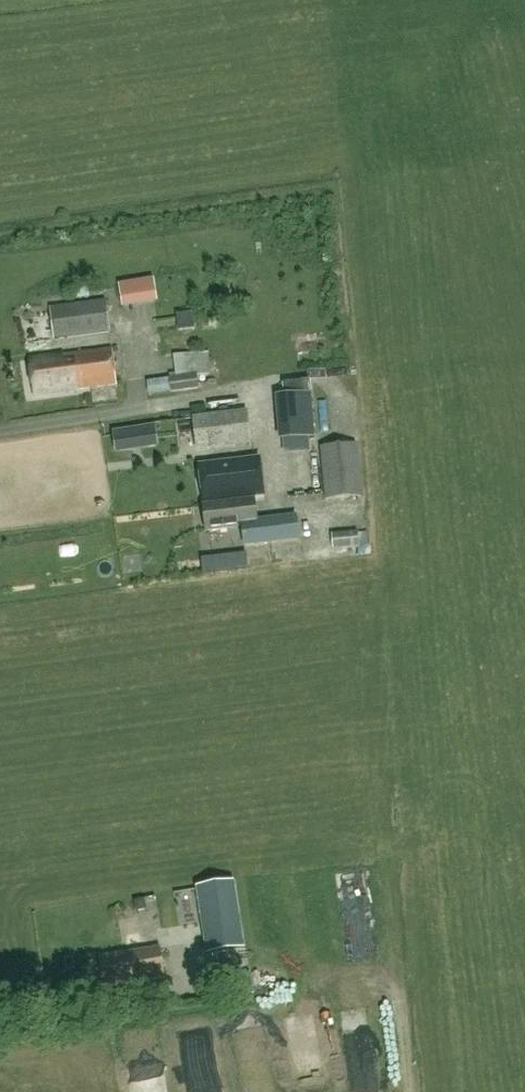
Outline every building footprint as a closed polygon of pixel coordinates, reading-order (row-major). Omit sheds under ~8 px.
[(125,279),(127,301),(161,299),(160,277),(125,279)] [(90,297),(89,286),(77,287),(79,298),(90,297)] [(110,331),(106,301),(50,309),(54,339),(110,331)] [(116,385),(112,349),(28,359),(32,395),(116,385)] [(194,353),(197,376),(211,374),(209,352),(194,353)] [(147,382),(149,395),(197,388),(195,376),(147,382)] [(310,394),(279,396),(283,438),(313,436),(310,394)] [(214,412),(248,409),(246,396),(213,400),(214,412)] [(251,442),(247,412),(193,418),(196,438),(206,437),(208,447),(251,442)] [(157,441),(154,425),(114,431),(116,447),(157,441)] [(326,499),(360,496),(355,444),(321,447),(326,499)] [(204,502),(265,495),(261,459),(200,466),(204,502)] [(231,503),(204,506),(206,529),(242,526),(243,546),(282,543),(283,548),(293,547),(293,542),(298,542),(296,515),(256,518),(254,501),(231,503)] [(358,533),(332,536),(334,549),(359,546),(358,533)] [(248,568),(246,555),(234,556),(235,569),(248,568)] [(234,882),(197,887),(208,953),(244,947),(234,882)] [(164,979),(159,949),(101,958),(106,988),(164,979)] [(147,1091),(172,1091),(165,1059),(142,1064),(147,1091)]
